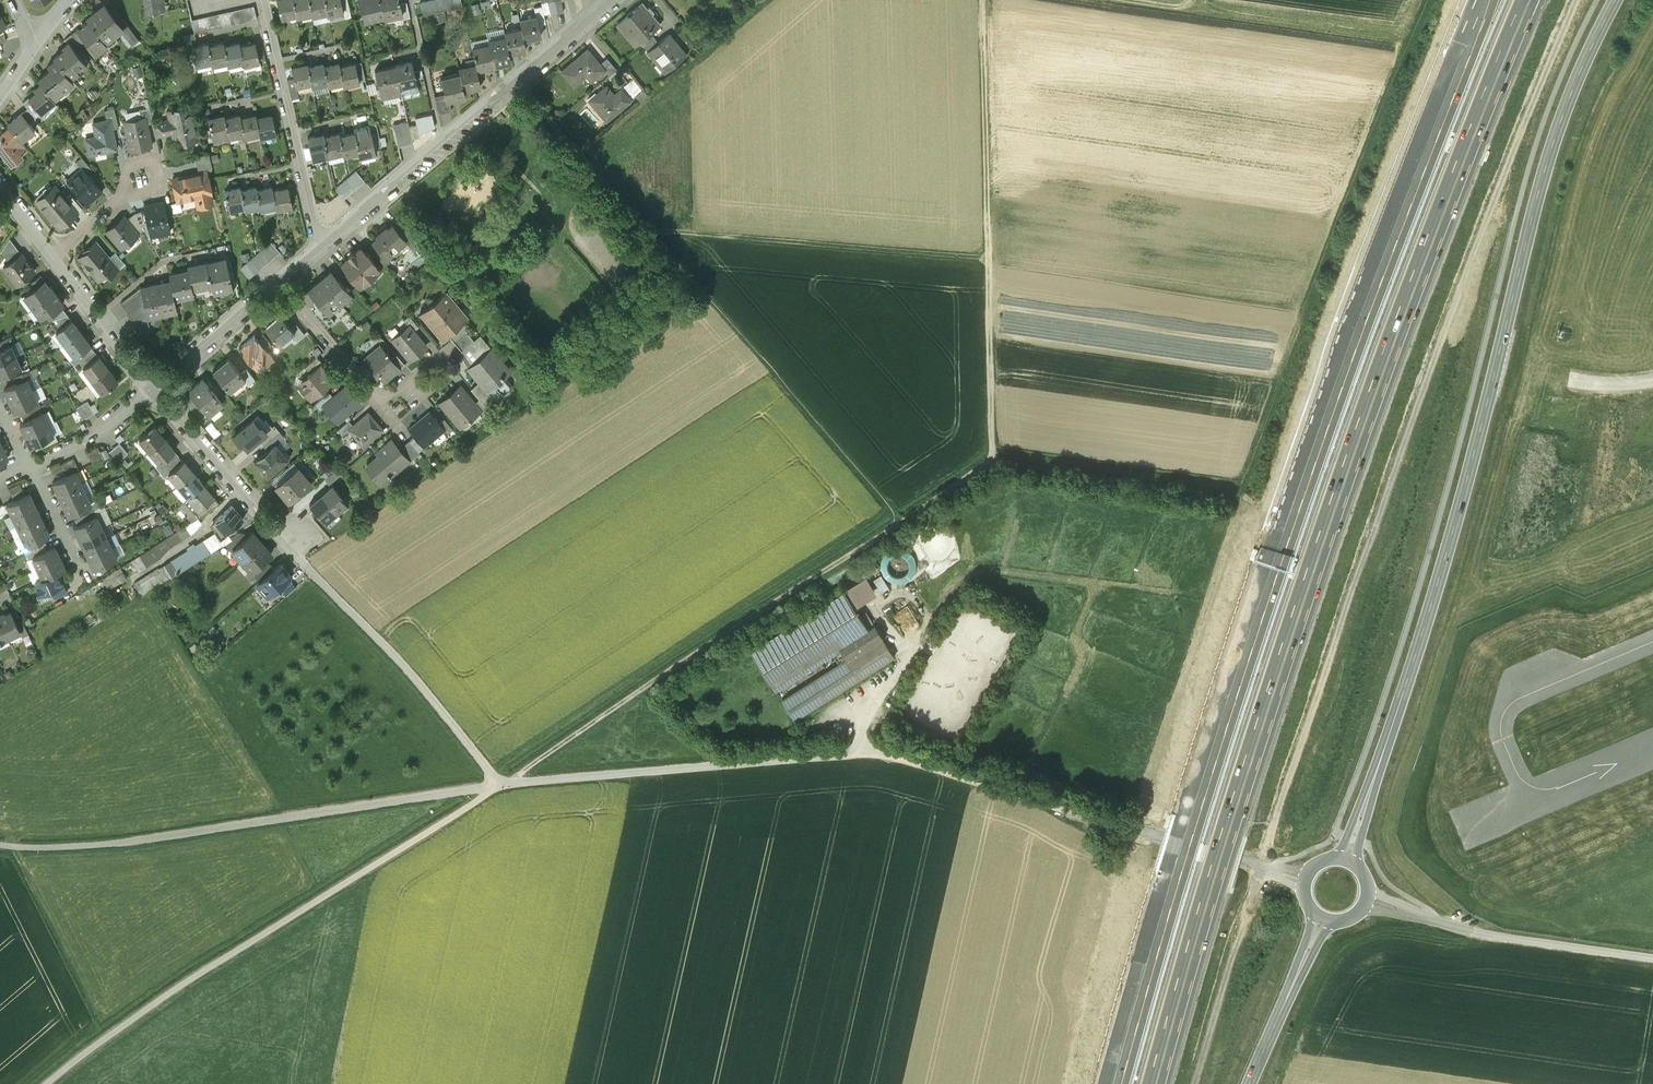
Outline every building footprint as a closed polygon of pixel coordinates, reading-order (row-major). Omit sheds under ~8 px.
[(145,12),(160,10),(159,0),(143,0),(145,12)] [(281,18),(296,14),(293,0),(277,0),(281,18)] [(296,14),(296,16),(311,13),(312,13),(309,0),(293,0),(296,14)] [(312,13),(311,13),(312,15),(327,12),(324,0),(309,0),(312,13)] [(327,12),(327,14),(343,10),(340,0),(324,0),(327,12)] [(343,10),(349,9),(347,0),(340,0),(343,10)] [(364,20),(384,16),(380,0),(360,0),(364,20)] [(384,16),(384,18),(402,14),(399,0),(380,0),(384,16)] [(419,2),(422,14),(463,5),(462,0),(426,0),(419,2)] [(547,1),(550,14),(557,13),(554,0),(551,0),(547,1)] [(557,13),(563,11),(561,0),(560,0),(554,0),(557,13)] [(661,24),(643,2),(615,24),(633,45),(641,38),(642,39),(650,32),(661,24)] [(89,21),(105,41),(122,28),(117,22),(103,4),(86,17),(89,21)] [(247,7),(250,20),(256,18),(254,5),(247,7)] [(536,16),(538,23),(545,21),(542,6),(534,7),(536,16)] [(241,8),(244,21),(250,20),(247,7),(241,8)] [(235,10),(237,22),(244,21),(241,8),(235,10)] [(228,11),(231,24),(237,22),(235,10),(228,11)] [(222,12),(225,25),(231,24),(228,11),(222,12)] [(216,14),(219,27),(225,25),(222,12),(216,14)] [(216,14),(210,15),(213,28),(219,27),(216,14)] [(210,15),(204,17),(207,29),(213,28),(210,15)] [(521,28),(523,39),(541,35),(538,23),(536,16),(519,20),(521,28)] [(204,17),(197,18),(200,31),(207,29),(204,17)] [(117,22),(122,28),(133,42),(132,43),(132,44),(139,39),(122,18),(117,22)] [(197,18),(191,20),(194,32),(200,31),(197,18)] [(78,30),(85,39),(94,52),(106,42),(105,41),(89,21),(80,29),(78,30)] [(71,33),(79,43),(85,39),(78,30),(80,29),(78,27),(71,33)] [(505,37),(509,53),(526,49),(523,39),(521,28),(504,32),(505,37)] [(196,38),(194,32),(183,35),(184,41),(196,38)] [(654,37),(650,32),(642,39),(641,38),(639,41),(643,46),(654,37)] [(69,41),(74,47),(79,43),(71,33),(65,37),(68,41),(69,41)] [(686,54),(668,33),(658,42),(647,51),(665,71),(686,54)] [(489,44),(494,66),(511,62),(509,53),(505,37),(488,41),(489,44)] [(658,42),(654,37),(643,46),(647,51),(658,42)] [(56,59),(71,78),(78,73),(76,71),(86,63),(74,47),(69,41),(68,41),(64,44),(64,45),(63,46),(63,47),(63,48),(64,48),(64,49),(54,57),(55,59),(56,59)] [(208,46),(211,61),(211,62),(212,65),(227,61),(224,46),(223,42),(208,46)] [(224,46),(227,61),(227,64),(242,61),(243,61),(239,45),(240,45),(239,42),(224,46)] [(239,45),(243,61),(242,61),(243,64),(259,61),(255,42),(240,45),(239,45)] [(192,46),(196,65),(211,62),(211,61),(208,46),(208,43),(192,46)] [(475,64),(477,70),(494,66),(489,44),(472,48),(475,64)] [(600,63),(587,49),(562,71),(575,86),(586,77),(591,82),(605,70),(600,63)] [(600,63),(605,70),(609,75),(617,69),(607,57),(600,63)] [(42,83),(54,99),(70,86),(69,85),(74,81),(71,78),(56,59),(55,59),(47,65),(50,69),(38,79),(41,83),(42,83)] [(361,61),(355,63),(359,81),(365,79),(361,61)] [(395,65),(400,86),(417,82),(412,61),(395,65)] [(308,63),(291,67),(294,77),(295,85),(296,85),(311,82),(311,81),(308,66),(308,63)] [(308,66),(311,81),(311,82),(311,85),(326,82),(327,81),(324,66),(323,63),(308,66)] [(324,66),(327,81),(326,82),(327,85),(342,81),(343,81),(339,66),(340,66),(339,63),(324,66)] [(340,66),(339,66),(343,81),(342,81),(343,84),(359,81),(355,63),(340,66)] [(458,68),(459,72),(463,90),(480,86),(477,70),(475,64),(458,68)] [(395,65),(375,70),(380,95),(401,91),(400,86),(395,65)] [(459,72),(440,76),(445,98),(446,100),(453,98),(453,99),(465,96),(463,90),(459,72)] [(296,85),(295,85),(294,77),(287,78),(291,98),(299,96),(296,85)] [(620,89),(630,101),(643,90),(633,79),(620,89)] [(29,97),(38,108),(41,112),(56,100),(54,99),(42,83),(41,83),(34,89),(36,92),(29,97)] [(612,96),(605,87),(591,99),(608,119),(630,101),(620,89),(612,96)] [(28,108),(32,112),(38,108),(29,97),(23,101),(28,108)] [(446,100),(445,98),(435,100),(438,113),(451,110),(449,102),(447,103),(446,100)] [(197,138),(190,105),(164,111),(166,120),(154,123),(157,135),(169,132),(171,144),(197,138)] [(145,116),(147,123),(152,122),(149,107),(140,109),(141,117),(145,116)] [(21,113),(29,123),(36,118),(32,112),(28,108),(21,113)] [(110,120),(112,129),(119,128),(114,108),(104,110),(107,120),(110,120)] [(9,126),(20,140),(34,129),(29,123),(21,113),(7,124),(9,126)] [(240,118),(244,133),(243,133),(244,137),(259,133),(256,118),(256,114),(241,118),(240,118)] [(256,118),(259,133),(260,136),(276,133),(271,114),(256,118)] [(224,115),(208,119),(212,137),(227,134),(228,133),(224,118),(225,118),(224,115)] [(224,118),(228,133),(227,134),(228,137),(243,133),(244,133),(240,118),(241,118),(240,115),(225,118),(224,118)] [(141,117),(124,121),(131,150),(152,146),(147,123),(145,116),(141,117)] [(116,149),(112,129),(110,120),(107,120),(92,123),(96,139),(85,142),(88,156),(116,149)] [(409,126),(408,120),(393,124),(398,145),(412,142),(412,138),(409,126)] [(416,124),(409,126),(412,138),(419,137),(416,124)] [(9,126),(3,131),(0,140),(0,147),(12,163),(23,155),(20,151),(25,147),(20,140),(9,126)] [(323,133),(307,137),(312,158),(328,155),(324,136),(323,133)] [(324,136),(328,155),(342,152),(343,151),(339,136),(340,136),(339,133),(324,136)] [(339,136),(343,151),(342,152),(343,155),(358,152),(359,151),(355,136),(356,136),(355,133),(340,136),(339,136)] [(355,136),(359,151),(358,152),(359,155),(375,151),(371,133),(356,136),(355,136)] [(198,172),(202,171),(202,169),(212,167),(209,153),(195,156),(198,172)] [(102,191),(82,167),(78,170),(79,172),(69,180),(68,179),(67,180),(86,203),(102,191)] [(211,193),(206,170),(202,171),(198,172),(172,178),(177,200),(197,196),(199,206),(210,203),(208,194),(211,193)] [(351,175),(359,185),(364,181),(356,171),(351,175)] [(351,175),(346,179),(354,189),(359,185),(351,175)] [(346,179),(341,183),(349,193),(354,189),(346,179)] [(349,193),(341,183),(335,188),(344,198),(349,193)] [(67,201),(54,186),(36,201),(58,228),(69,219),(68,218),(68,215),(73,210),(74,209),(67,201)] [(240,187),(224,191),(228,210),(244,206),(241,191),(240,187)] [(241,191),(244,206),(244,209),(259,206),(260,206),(256,190),(257,190),(256,187),(241,191)] [(257,190),(256,190),(260,206),(259,206),(260,209),(275,206),(276,205),(272,190),(273,190),(272,187),(257,190)] [(272,190),(276,205),(275,206),(276,209),(292,205),(288,187),(273,190),(272,190)] [(72,196),(67,201),(74,209),(73,210),(76,213),(82,208),(72,196)] [(151,220),(154,234),(170,230),(167,216),(164,204),(164,201),(143,205),(144,210),(146,221),(147,221),(151,220)] [(164,204),(167,216),(173,215),(170,203),(164,204)] [(134,212),(141,225),(148,223),(147,221),(146,221),(144,210),(134,212)] [(126,219),(139,234),(144,229),(141,225),(134,212),(126,219)] [(126,219),(123,216),(106,231),(121,249),(139,234),(126,219)] [(403,237),(392,224),(388,227),(385,227),(377,234),(376,237),(373,240),(380,249),(386,256),(406,240),(403,237)] [(409,233),(403,237),(406,240),(414,250),(420,245),(409,233)] [(11,260),(21,252),(10,237),(2,248),(11,260)] [(107,256),(95,241),(83,251),(84,253),(79,257),(84,263),(83,267),(87,273),(91,272),(97,279),(106,272),(110,275),(118,268),(107,256)] [(266,246),(274,256),(280,252),(271,242),(266,246)] [(261,250),(269,260),(274,256),(266,246),(261,250)] [(361,247),(355,252),(354,251),(353,251),(348,254),(348,256),(349,257),(342,263),(360,285),(379,269),(361,247)] [(390,260),(386,256),(380,249),(375,253),(384,264),(390,260)] [(256,255),(264,265),(269,260),(261,250),(256,255)] [(107,256),(118,268),(124,262),(115,251),(110,256),(107,256)] [(17,284),(35,270),(22,252),(21,252),(11,260),(3,266),(17,284)] [(251,259),(259,269),(264,265),(256,255),(251,259)] [(206,262),(211,283),(212,291),(232,287),(225,257),(206,262)] [(246,263),(254,273),(259,269),(251,259),(246,263)] [(188,270),(192,287),(211,283),(206,262),(187,266),(188,270)] [(254,273),(246,263),(240,267),(249,277),(254,273)] [(193,294),(192,287),(188,270),(176,272),(173,271),(170,271),(169,274),(170,280),(174,298),(193,294)] [(320,279),(340,303),(350,294),(343,286),(345,285),(338,278),(337,279),(330,271),(320,279)] [(35,288),(45,280),(40,274),(30,282),(34,287),(35,288)] [(340,303),(320,279),(307,290),(322,307),(327,313),(328,313),(340,303)] [(34,306),(54,291),(50,285),(49,285),(45,280),(35,288),(34,287),(32,289),(30,288),(27,291),(27,292),(24,294),(34,306)] [(176,309),(174,298),(170,280),(155,283),(161,312),(176,309)] [(147,315),(161,312),(155,283),(140,287),(142,295),(144,302),(145,310),(147,315)] [(125,308),(142,295),(140,287),(139,287),(120,302),(125,308)] [(59,297),(54,291),(34,306),(41,316),(49,310),(50,312),(61,304),(63,303),(59,298),(59,297)] [(468,318),(445,292),(420,314),(443,340),(448,335),(453,340),(466,329),(466,330),(469,328),(464,322),(468,318)] [(129,313),(144,302),(142,295),(125,308),(128,313),(129,313)] [(132,320),(145,310),(144,302),(129,313),(128,313),(127,314),(132,320)] [(68,313),(61,304),(50,312),(53,319),(68,313)] [(328,313),(327,313),(322,307),(316,312),(328,326),(334,321),(328,313)] [(136,325),(147,317),(147,315),(145,310),(132,320),(136,325)] [(290,327),(279,314),(264,326),(277,342),(283,337),(286,336),(290,333),(293,331),(290,327)] [(408,324),(414,331),(419,326),(409,315),(403,319),(407,325),(408,324)] [(149,325),(147,317),(136,325),(134,326),(139,333),(149,325)] [(56,331),(65,344),(80,332),(70,319),(61,326),(55,331),(56,331)] [(51,335),(56,331),(55,331),(61,326),(57,321),(47,329),(51,335)] [(293,331),(290,333),(296,339),(303,333),(295,323),(290,327),(293,331)] [(408,324),(407,325),(391,338),(410,360),(426,346),(414,331),(408,324)] [(466,330),(466,329),(453,340),(461,350),(467,345),(474,339),(466,330)] [(89,344),(80,332),(65,344),(74,355),(74,356),(89,345),(89,344)] [(477,356),(489,346),(480,334),(474,339),(467,345),(477,356)] [(274,358),(254,335),(238,348),(258,371),(274,358)] [(10,344),(7,337),(0,340),(0,349),(10,344)] [(16,355),(10,344),(0,349),(0,363),(16,355)] [(93,350),(89,345),(74,356),(74,355),(69,359),(74,365),(93,350)] [(399,368),(380,345),(365,358),(384,380),(399,368)] [(510,370),(489,346),(477,356),(479,358),(471,365),(482,378),(476,384),(486,396),(487,396),(491,392),(488,389),(493,385),(499,393),(505,393),(510,389),(511,383),(504,376),(510,370)] [(98,356),(93,350),(74,365),(78,371),(83,368),(83,367),(98,356)] [(397,354),(392,358),(400,368),(405,364),(397,354)] [(16,355),(0,363),(0,377),(21,367),(16,355)] [(320,365),(322,367),(325,364),(317,355),(304,366),(310,373),(320,365)] [(107,368),(98,356),(83,367),(83,368),(92,380),(107,368)] [(234,364),(227,357),(212,370),(230,390),(244,378),(245,378),(240,372),(237,368),(237,367),(235,364),(234,364)] [(322,367),(320,365),(310,373),(307,375),(309,378),(306,381),(305,380),(300,385),(310,398),(332,379),(322,367)] [(240,372),(245,378),(244,378),(249,383),(255,378),(246,367),(240,372)] [(107,368),(92,380),(101,392),(116,381),(107,368)] [(17,383),(27,378),(27,379),(31,377),(28,371),(14,377),(17,383)] [(9,401),(32,390),(27,379),(27,378),(17,383),(3,389),(9,401)] [(223,402),(203,379),(189,391),(209,414),(223,402)] [(486,396),(476,384),(471,388),(479,398),(485,405),(490,400),(487,396),(486,396)] [(474,402),(460,385),(440,402),(459,426),(479,409),(474,403),(474,402)] [(359,402),(346,386),(330,400),(324,405),(337,421),(359,402)] [(37,401),(32,390),(9,401),(14,412),(18,410),(37,401)] [(324,405),(330,400),(325,394),(314,403),(319,409),(324,405)] [(485,405),(479,398),(474,402),(474,403),(479,409),(482,413),(488,409),(485,405)] [(18,410),(21,416),(38,408),(40,407),(37,401),(18,410)] [(82,403),(88,415),(93,412),(87,401),(82,403)] [(88,415),(82,403),(76,406),(82,418),(88,415)] [(24,422),(41,414),(38,408),(21,416),(24,422)] [(439,423),(429,411),(408,428),(423,446),(444,429),(439,423)] [(25,435),(48,424),(43,413),(41,414),(24,422),(20,424),(25,435)] [(381,429),(368,413),(352,425),(349,429),(363,445),(381,429)] [(439,423),(444,429),(447,433),(453,428),(444,418),(439,423)] [(256,424),(252,419),(233,435),(238,442),(242,441),(247,447),(257,439),(266,431),(260,424),(256,424)] [(349,429),(352,425),(348,420),(337,429),(342,434),(349,429)] [(53,435),(48,424),(25,435),(30,446),(33,445),(53,435)] [(266,431),(257,439),(262,444),(279,430),(274,424),(266,431)] [(139,438),(150,450),(164,438),(154,425),(139,438)] [(285,436),(279,430),(262,444),(267,450),(276,443),(276,444),(285,436)] [(53,435),(33,445),(36,450),(56,441),(53,435)] [(174,450),(164,438),(150,450),(159,461),(160,462),(166,457),(174,450)] [(399,448),(406,457),(407,456),(410,459),(419,451),(409,439),(399,448)] [(119,442),(114,447),(122,456),(127,452),(119,442)] [(399,448),(393,442),(386,448),(384,445),(377,451),(379,454),(367,463),(382,481),(401,465),(399,463),(406,457),(399,448)] [(276,444),(276,443),(267,450),(255,460),(267,475),(288,458),(287,457),(290,455),(285,450),(283,452),(276,444)] [(86,451),(89,457),(100,451),(97,446),(86,451)] [(122,456),(114,447),(109,451),(117,461),(122,456)] [(103,457),(100,451),(89,457),(92,463),(103,457)] [(64,468),(75,463),(73,457),(62,462),(64,468)] [(160,471),(170,462),(166,457),(160,462),(159,461),(155,465),(160,471)] [(169,473),(179,484),(193,472),(183,460),(174,467),(168,472),(169,473)] [(169,473),(168,472),(174,467),(170,462),(160,471),(164,476),(169,473)] [(64,468),(62,463),(51,468),(53,474),(64,468)] [(64,468),(67,474),(78,469),(75,463),(64,468)] [(300,470),(297,466),(276,484),(288,499),(310,481),(306,477),(308,474),(304,470),(300,470)] [(57,492),(81,481),(75,470),(52,481),(57,492)] [(342,472),(342,471),(334,470),(324,478),(328,483),(342,472)] [(179,484),(189,496),(203,484),(193,472),(179,484)] [(62,503),(86,492),(81,481),(57,492),(62,503)] [(8,488),(11,494),(22,488),(19,482),(8,488)] [(341,493),(332,483),(320,493),(337,512),(347,503),(339,495),(341,493)] [(213,495),(203,484),(189,496),(198,507),(199,508),(213,496),(213,495)] [(11,494),(14,499),(25,494),(22,488),(11,494)] [(86,492),(90,502),(96,499),(91,489),(86,492)] [(6,503),(11,514),(35,503),(30,492),(6,503)] [(86,492),(62,503),(68,514),(91,503),(90,502),(86,492)] [(337,512),(320,493),(309,503),(318,513),(319,512),(327,520),(337,512)] [(213,495),(213,496),(199,508),(198,507),(194,511),(198,516),(220,502),(214,495),(213,495)] [(11,514),(16,524),(40,513),(35,503),(11,514)] [(91,510),(88,504),(71,512),(74,518),(91,510)] [(243,518),(232,505),(212,522),(217,528),(223,535),(228,531),(243,518)] [(16,524),(21,535),(44,524),(40,513),(16,524)] [(10,527),(16,524),(11,514),(4,518),(8,528),(10,527)] [(73,525),(78,536),(102,525),(96,514),(73,525)] [(181,539),(193,531),(201,521),(198,516),(131,558),(138,569),(161,554),(170,545),(181,539)] [(171,522),(164,525),(167,532),(174,529),(171,522)] [(15,537),(21,535),(16,524),(10,527),(15,537)] [(50,534),(44,524),(21,535),(26,545),(43,537),(50,534)] [(78,536),(83,547),(106,536),(102,525),(78,536)] [(223,535),(217,528),(196,542),(195,540),(187,545),(188,547),(133,583),(141,594),(225,541),(232,536),(228,531),(223,535)] [(232,549),(241,560),(262,542),(253,531),(245,538),(232,549)] [(232,549),(245,538),(239,532),(232,536),(225,541),(232,549)] [(83,547),(88,557),(111,546),(106,536),(83,547)] [(46,543),(43,537),(26,545),(23,547),(26,553),(46,543)] [(271,553),(262,542),(241,560),(251,570),(262,561),(261,561),(265,558),(271,553)] [(46,551),(43,545),(24,554),(27,560),(28,559),(32,557),(46,551)] [(32,557),(37,568),(60,557),(55,546),(46,551),(32,557)] [(117,557),(111,546),(88,557),(93,568),(117,557)] [(33,570),(37,568),(32,557),(28,559),(33,570)] [(65,568),(60,557),(37,568),(42,578),(57,571),(65,568)] [(255,576),(259,581),(274,568),(270,563),(255,576)] [(290,574),(280,563),(274,568),(259,581),(257,583),(260,586),(267,593),(274,587),(275,587),(278,584),(287,576),(290,574)] [(57,571),(42,578),(34,582),(39,593),(51,588),(63,582),(57,571)] [(877,577),(884,590),(892,586),(884,573),(877,577)] [(292,581),(287,576),(278,584),(282,589),(292,581)] [(67,591),(63,582),(51,588),(55,597),(67,591)] [(845,590),(751,650),(776,689),(842,647),(870,629),(845,590)] [(7,637),(19,631),(20,631),(16,623),(10,611),(4,614),(4,612),(0,614),(0,623),(7,637)] [(49,626),(59,621),(54,611),(44,616),(49,626)] [(16,623),(20,631),(19,631),(21,635),(28,632),(22,620),(16,623)] [(848,657),(882,636),(875,626),(870,629),(842,647),(848,657)] [(895,656),(882,636),(848,657),(782,699),(795,719),(895,656)]
